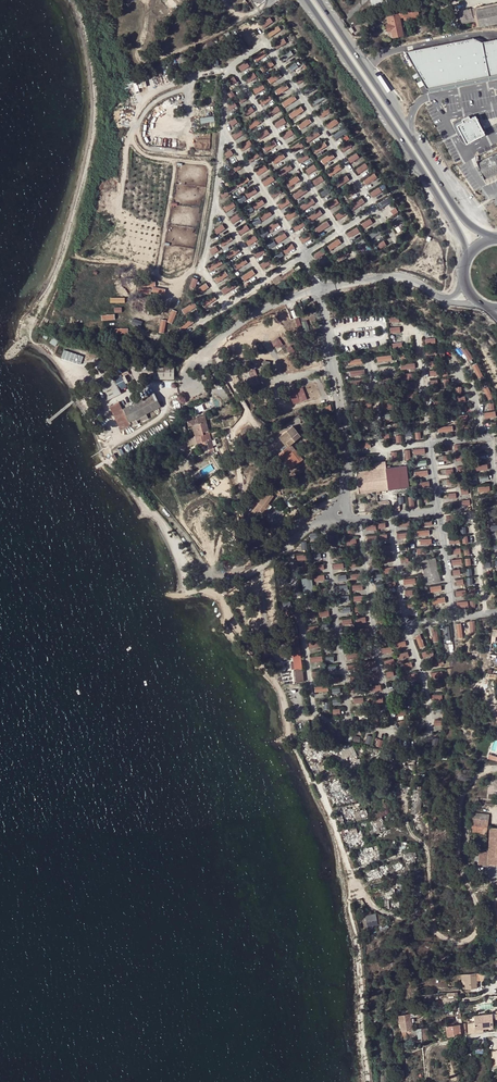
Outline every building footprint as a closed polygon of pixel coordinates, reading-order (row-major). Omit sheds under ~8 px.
[(372,6),(377,4),(379,11),(374,13),(376,18),(390,14),(389,11),(394,9),(393,6),(388,7),(386,0),(371,0),(372,6)] [(416,6),(417,9),(441,2),(443,1),(443,0),(430,0),(416,4),(416,6)] [(478,27),(496,23),(496,6),(476,10),(477,15),(476,15),(478,27)] [(387,25),(388,31),(391,31),(393,37),(403,35),(399,18),(404,17),(404,18),(406,18),(407,19),(419,16),(417,9),(401,13),(387,17),(389,25),(387,25)] [(264,22),(267,26),(274,21),(271,17),(264,22)] [(239,27),(241,32),(251,28),(249,23),(239,27)] [(278,25),(268,33),(271,37),(282,30),(278,25)] [(249,30),(243,33),(250,46),(255,44),(249,30)] [(404,51),(426,88),(496,74),(496,39),(481,42),(472,38),(404,51)] [(254,57),(257,62),(267,54),(264,49),(254,57)] [(285,59),(294,54),(291,50),(283,55),(285,59)] [(239,67),(242,71),(251,65),(248,61),(239,67)] [(296,62),(289,67),(292,71),(299,66),(296,62)] [(278,71),(268,79),(272,84),(281,76),(278,71)] [(255,72),(246,76),(248,81),(257,77),(255,72)] [(262,82),(253,89),(257,94),(266,87),(262,82)] [(242,103),(248,98),(244,94),(239,99),(242,103)] [(263,105),(272,99),(270,94),(260,100),(263,105)] [(281,103),(284,107),(297,99),(294,95),(281,103)] [(312,99),(314,104),(326,99),(324,95),(312,99)] [(229,104),(232,109),(238,106),(235,101),(229,104)] [(271,116),(281,111),(278,105),(268,111),(271,116)] [(244,112),(247,116),(255,110),(252,106),(244,112)] [(302,106),(289,114),(293,118),(305,110),(302,106)] [(328,107),(319,113),(322,118),(331,112),(328,107)] [(455,123),(466,144),(496,128),(496,110),(478,114),(470,118),(468,116),(455,123)] [(233,125),(239,122),(236,117),(230,121),(233,125)] [(275,122),(278,127),(284,124),(284,126),(289,123),(286,117),(275,122)] [(309,117),(299,124),(302,129),(312,122),(309,117)] [(336,117),(327,124),(330,129),(340,122),(336,117)] [(258,118),(248,124),(251,129),(261,123),(258,118)] [(333,134),(336,139),(348,133),(345,127),(333,134)] [(292,128),(283,134),(287,139),(295,133),(292,128)] [(240,129),(233,135),(236,139),(244,134),(240,129)] [(268,129),(258,135),(261,139),(271,133),(268,129)] [(308,142),(321,134),(318,129),(305,137),(308,142)] [(267,152),(278,144),(274,139),(263,147),(267,152)] [(249,140),(241,146),(244,151),(253,144),(249,140)] [(292,147),(295,152),(304,146),(301,141),(292,147)] [(315,153),(328,146),(325,141),(313,148),(315,153)] [(343,150),(353,147),(352,141),(341,144),(343,150)] [(225,153),(228,158),(234,154),(232,149),(225,153)] [(255,150),(247,157),(252,162),(260,155),(255,150)] [(289,162),(282,152),(272,159),(275,164),(283,159),(286,163),(289,162)] [(332,152),(321,160),(325,164),(335,156),(332,152)] [(351,162),(360,158),(358,152),(348,157),(351,162)] [(308,153),(299,157),(301,162),(310,158),(308,153)] [(477,164),(486,184),(496,179),(496,158),(496,155),(477,164)] [(330,175),(343,169),(340,163),(327,169),(330,175)] [(359,174),(368,168),(365,163),(356,168),(359,174)] [(259,175),(269,169),(265,164),(256,170),(259,175)] [(309,174),(318,169),(316,164),(306,168),(309,174)] [(364,180),(366,185),(379,177),(376,172),(364,180)] [(263,181),(266,186),(276,179),(273,175),(263,181)] [(298,175),(287,182),(290,187),(301,179),(298,175)] [(316,185),(325,180),(322,175),(313,180),(316,185)] [(347,175),(335,183),(339,189),(351,181),(347,175)] [(237,180),(238,183),(228,187),(230,191),(251,182),(248,176),(237,180)] [(374,197),(384,191),(381,186),(371,192),(374,197)] [(296,198),(308,192),(306,187),(293,193),(296,198)] [(343,192),(346,197),(357,192),(355,187),(343,192)] [(256,188),(246,192),(248,197),(258,193),(256,188)] [(271,192),(274,196),(282,193),(280,188),(271,192)] [(245,194),(238,197),(240,202),(248,199),(245,194)] [(350,205),(353,210),(366,202),(363,197),(350,205)] [(263,198),(252,204),(255,209),(266,203),(263,198)] [(331,208),(340,202),(337,198),(328,203),(331,208)] [(382,208),(390,203),(387,198),(378,204),(382,208)] [(314,199),(301,204),(303,209),(316,204),(314,199)] [(233,200),(224,206),(227,211),(236,206),(233,200)] [(270,209),(260,216),(263,220),(273,214),(270,209)] [(295,209),(286,215),(289,219),(298,214),(295,209)] [(308,216),(312,221),(323,213),(320,209),(308,216)] [(338,219),(347,214),(344,209),(336,214),(338,219)] [(234,222),(242,218),(239,213),(231,218),(234,222)] [(259,216),(252,221),(255,225),(262,221),(259,216)] [(393,225),(403,221),(401,216),(391,219),(393,225)] [(362,223),(365,228),(374,222),(371,217),(362,223)] [(296,231),(306,225),(302,219),(293,225),(296,231)] [(278,220),(268,226),(271,231),(280,225),(278,220)] [(318,233),(331,225),(328,220),(315,228),(318,233)] [(223,223),(214,229),(218,234),(227,228),(223,223)] [(239,229),(241,234),(251,228),(248,224),(239,229)] [(350,237),(361,232),(358,226),(347,232),(350,237)] [(260,232),(262,236),(269,232),(266,228),(260,232)] [(379,228),(369,233),(372,237),(381,233),(379,228)] [(301,237),(304,242),(312,237),(309,232),(301,237)] [(222,246),(233,239),(231,235),(219,242),(222,246)] [(255,235),(247,240),(251,245),(258,239),(255,235)] [(339,238),(328,245),(331,250),(342,242),(339,238)] [(357,243),(359,247),(366,243),(364,239),(357,243)] [(216,245),(210,249),(214,254),(220,250),(216,245)] [(238,246),(227,254),(230,258),(241,250),(238,246)] [(258,257),(266,251),(262,247),(254,253),(258,257)] [(323,249),(315,254),(318,258),(326,253),(323,249)] [(245,258),(235,265),(238,269),(248,262),(245,258)] [(264,268),(272,263),(269,258),(261,263),(264,268)] [(221,259),(209,265),(211,270),(224,264),(221,259)] [(295,271),(293,268),(280,277),(283,281),(293,275),(291,273),(295,271)] [(244,280),(256,274),(253,269),(242,275),(244,280)] [(218,282),(229,275),(226,270),(215,277),(218,282)] [(195,288),(199,279),(193,277),(190,286),(195,288)] [(225,294),(237,286),(234,281),(222,289),(225,294)] [(207,282),(196,289),(199,294),(210,287),(207,282)] [(139,295),(153,294),(153,296),(166,295),(166,287),(152,287),(139,288),(139,295)] [(180,290),(176,300),(181,303),(185,292),(180,290)] [(205,300),(207,304),(217,298),(214,294),(205,300)] [(194,302),(187,306),(190,311),(197,306),(194,302)] [(103,314),(103,326),(117,326),(116,313),(120,313),(120,307),(106,308),(107,314),(103,314)] [(162,322),(166,323),(167,320),(174,322),(177,310),(172,309),(171,311),(166,310),(162,322)] [(182,330),(194,324),(191,318),(179,324),(182,330)] [(280,337),(272,341),(277,350),(285,346),(280,337)] [(469,361),(474,358),(467,345),(462,348),(469,361)] [(81,364),(83,356),(64,351),(61,359),(81,364)] [(479,378),(484,376),(478,362),(473,365),(479,378)] [(154,366),(153,379),(172,379),(174,379),(175,366),(161,365),(154,366)] [(390,366),(380,367),(381,375),(391,374),(390,366)] [(260,389),(252,370),(243,374),(250,393),(260,389)] [(97,379),(107,400),(120,393),(110,372),(97,379)] [(124,372),(114,376),(120,390),(131,385),(124,372)] [(489,399),(494,397),(488,385),(483,387),(489,399)] [(299,401),(295,389),(289,391),(292,398),(293,403),(299,401)] [(146,413),(161,406),(155,394),(122,409),(119,402),(110,406),(122,430),(131,425),(132,426),(138,423),(137,421),(141,419),(142,421),(148,418),(146,413)] [(197,419),(187,421),(189,427),(192,426),(206,422),(204,415),(196,417),(197,419)] [(292,421),(291,422),(294,426),(301,421),(298,417),(293,421),(292,421)] [(192,426),(195,437),(203,435),(203,433),(208,431),(206,422),(192,426)] [(291,469),(303,459),(290,444),(301,436),(292,426),(281,435),(284,438),(282,440),(287,446),(279,453),(284,459),(285,458),(290,464),(288,465),(291,469)] [(215,453),(211,441),(209,433),(203,435),(195,437),(188,439),(190,445),(205,442),(205,445),(207,444),(209,452),(213,451),(214,454),(215,453)] [(357,510),(357,513),(364,512),(363,502),(359,502),(358,500),(358,498),(361,498),(361,493),(388,489),(387,478),(357,482),(358,494),(353,495),(353,499),(352,499),(353,504),(352,505),(353,510),(357,510)] [(273,496),(265,489),(257,501),(258,503),(252,511),(261,517),(267,509),(265,507),(267,503),(273,496)] [(432,558),(421,561),(426,585),(440,581),(434,556),(432,557),(432,558)] [(302,578),(305,591),(313,590),(311,576),(302,578)] [(353,618),(345,619),(346,628),(353,627),(353,618)] [(421,633),(416,635),(420,648),(426,646),(421,633)] [(293,656),(295,670),(302,669),(298,637),(290,638),(286,639),(287,644),(279,645),(279,643),(276,644),(276,650),(279,650),(280,657),(293,656)] [(396,643),(397,648),(408,645),(406,640),(396,643)] [(433,649),(423,652),(424,657),(434,655),(433,649)] [(399,654),(401,659),(410,657),(408,651),(399,654)] [(323,661),(323,653),(311,654),(312,662),(323,661)] [(296,682),(304,681),(302,669),(295,670),(296,682)] [(418,672),(407,675),(409,680),(419,677),(418,672)] [(338,760),(350,754),(346,744),(340,747),(338,743),(330,747),(332,751),(333,750),(338,760)] [(406,756),(406,755),(398,754),(397,766),(404,767),(404,765),(414,766),(415,758),(406,756)] [(391,758),(383,758),(383,771),(391,771),(391,758)] [(434,771),(435,777),(443,775),(442,769),(445,768),(444,764),(432,767),(433,771),(434,771)] [(343,786),(341,779),(330,782),(333,789),(330,790),(333,800),(342,797),(347,795),(344,786),(343,786)] [(420,815),(423,790),(418,790),(419,786),(414,786),(411,813),(420,815)] [(342,797),(333,800),(335,806),(344,803),(342,797)] [(371,811),(369,805),(365,807),(366,809),(354,812),(356,821),(369,818),(367,813),(371,811)] [(340,823),(354,820),(351,808),(337,811),(340,823)] [(473,812),(470,832),(486,834),(488,815),(473,812)] [(371,835),(387,829),(384,820),(383,820),(381,815),(373,818),(373,819),(370,820),(373,829),(370,831),(371,835)] [(344,833),(352,830),(351,826),(339,828),(340,834),(344,833)] [(486,851),(478,851),(478,863),(496,864),(496,827),(489,826),(488,850),(486,850),(486,851)] [(344,833),(345,836),(349,844),(349,847),(361,842),(356,828),(352,830),(344,833)] [(410,843),(401,841),(397,841),(397,848),(399,848),(400,848),(400,853),(404,853),(404,852),(406,852),(406,850),(409,850),(410,843)] [(357,852),(361,864),(372,861),(372,859),(375,858),(374,852),(379,850),(378,844),(366,848),(366,849),(357,852)] [(406,866),(413,865),(411,852),(404,854),(406,866)] [(366,873),(368,879),(373,878),(373,880),(380,878),(380,876),(383,876),(383,878),(388,876),(386,872),(387,871),(386,867),(384,867),(383,864),(377,866),(377,868),(370,870),(370,871),(366,873)] [(400,864),(393,869),(396,873),(397,872),(399,875),(405,872),(400,864)] [(422,894),(421,881),(413,881),(414,895),(422,894)] [(455,896),(452,884),(448,885),(448,887),(447,887),(447,888),(449,897),(455,896)] [(384,893),(385,907),(389,909),(394,908),(392,892),(384,893)] [(442,906),(443,925),(454,925),(454,906),(442,906)] [(370,912),(364,913),(366,918),(362,919),(365,931),(374,929),(373,926),(377,925),(375,913),(371,914),(370,912)] [(437,949),(424,942),(420,950),(432,957),(437,949)] [(476,972),(465,973),(465,983),(466,988),(477,987),(476,972)] [(410,1016),(410,1013),(397,1015),(402,1030),(405,1030),(410,1029),(412,1029),(410,1016)] [(467,1022),(468,1033),(475,1032),(475,1028),(483,1028),(492,1027),(492,1013),(474,1015),(474,1016),(474,1022),(467,1022)] [(461,1032),(466,1032),(465,1023),(462,1023),(446,1025),(447,1035),(461,1033),(461,1032)] [(412,1029),(410,1029),(411,1034),(417,1034),(418,1038),(422,1037),(421,1028),(412,1029)]
